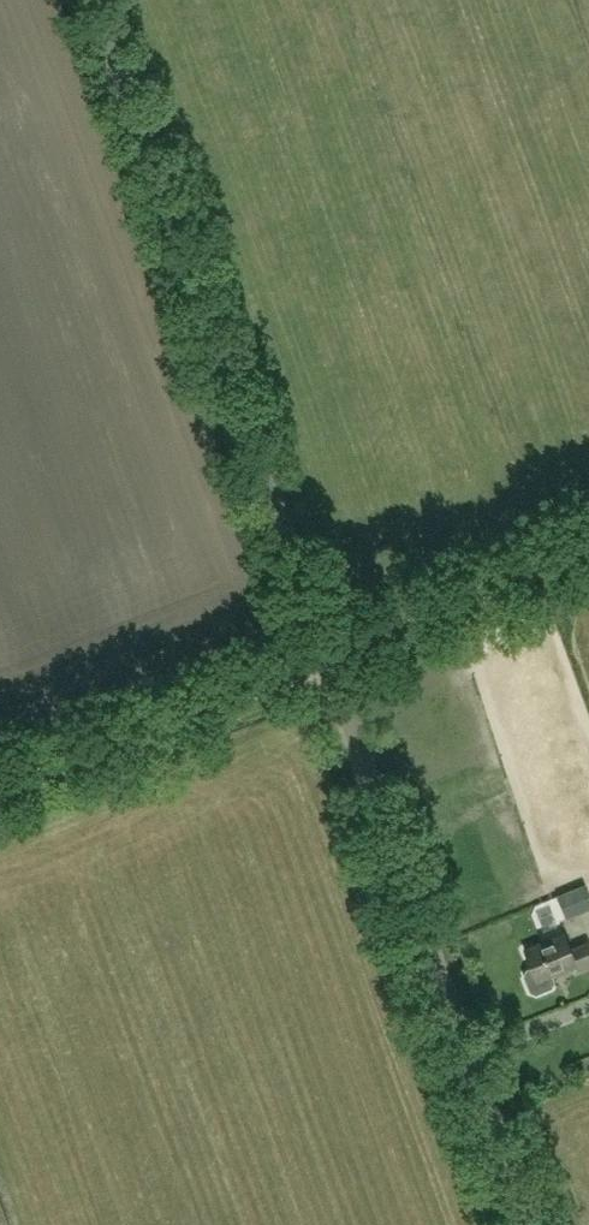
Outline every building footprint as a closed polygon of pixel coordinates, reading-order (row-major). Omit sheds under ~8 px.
[(557,897),(563,912),(577,906),(581,914),(588,910),(588,898),(584,886),(557,897)] [(552,977),(575,968),(576,972),(588,967),(588,946),(587,941),(570,947),(564,933),(523,949),(531,968),(526,970),(524,977),(530,992),(536,995),(552,989),(554,982),(552,977)]
